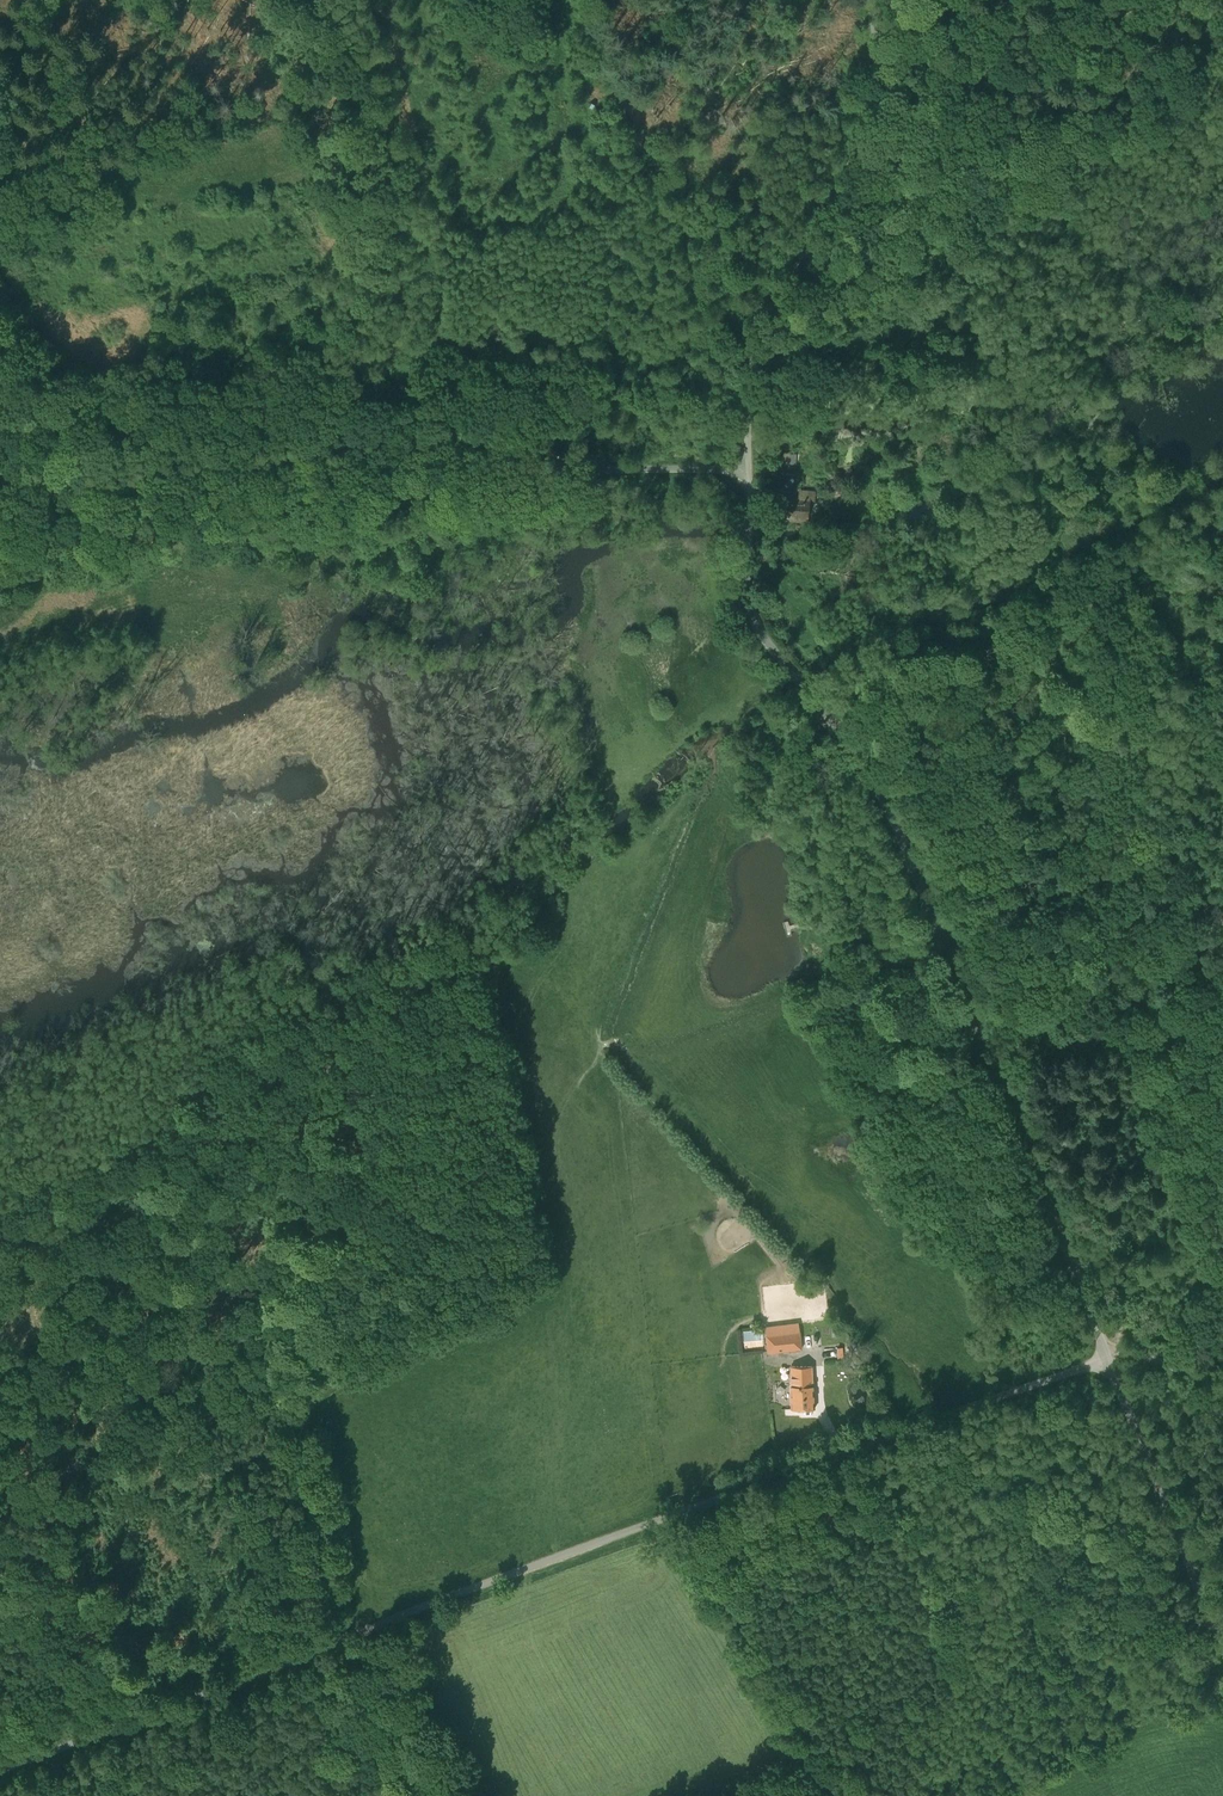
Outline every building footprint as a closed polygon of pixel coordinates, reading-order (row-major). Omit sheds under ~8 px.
[(815,493),(800,492),(799,503),(809,504),(810,500),(814,501),(815,493)] [(799,503),(783,501),(783,498),(773,497),(771,518),(808,522),(809,504),(799,503)] [(421,521),(400,522),(401,533),(422,531),(421,521)] [(765,1328),(768,1353),(802,1349),(798,1323),(765,1328)] [(791,1409),(814,1409),(813,1386),(812,1367),(790,1367),(791,1386),(790,1386),(791,1409)]
